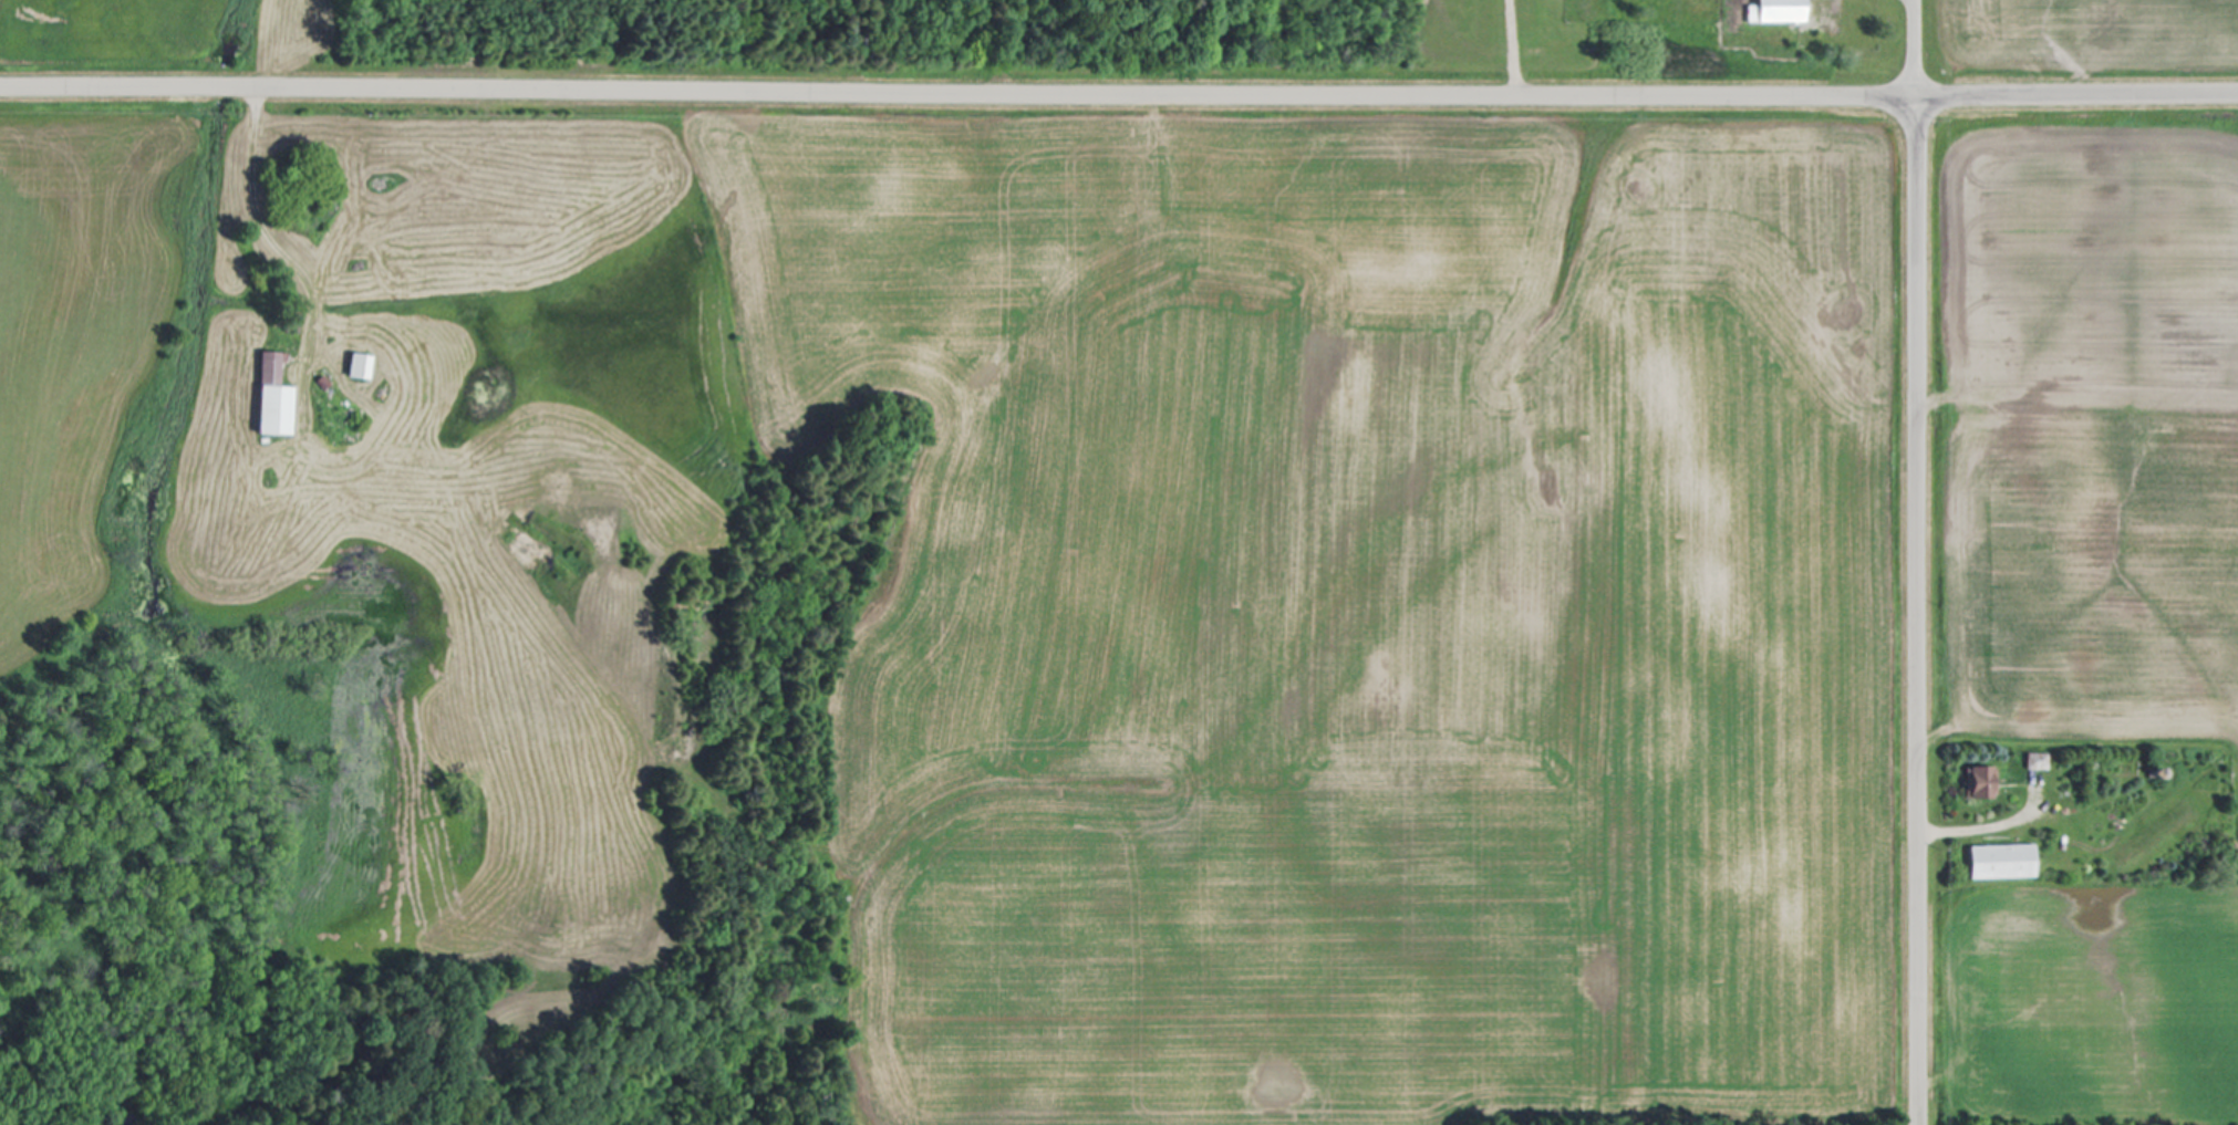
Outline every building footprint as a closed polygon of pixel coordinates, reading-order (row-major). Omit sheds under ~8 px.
[(1810,0),(1762,0),(1762,6),(1749,6),(1749,24),(1811,24),(1810,0)] [(296,437),(297,388),(284,387),(285,354),(264,353),(262,436),(296,437)] [(351,378),(373,381),(377,357),(355,354),(351,378)] [(2044,754),(2023,754),(2023,770),(2043,771),(2044,754)] [(1991,768),(1958,769),(1959,799),(1992,798),(1991,768)] [(2032,845),(1961,847),(1963,880),(2033,878),(2032,845)]
